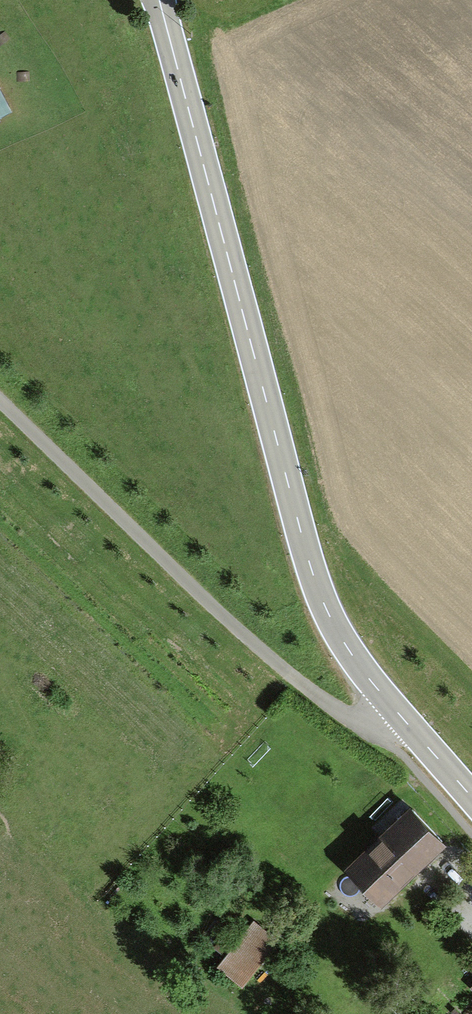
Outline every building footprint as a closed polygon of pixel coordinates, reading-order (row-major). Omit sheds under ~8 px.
[(445,840),(409,801),(344,862),(380,900),(411,871),(445,840)] [(255,917),(218,964),(244,984),(281,937),(255,917)]
